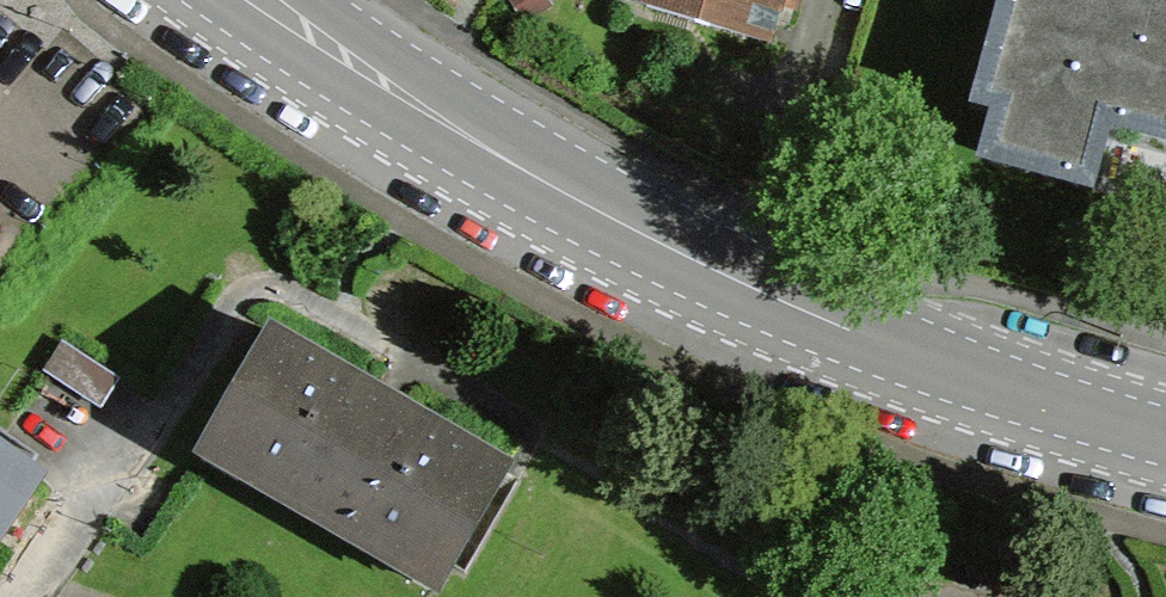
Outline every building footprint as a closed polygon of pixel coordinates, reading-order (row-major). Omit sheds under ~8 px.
[(647,5),(772,42),(784,0),(649,0),(647,5)] [(979,101),(1001,107),(987,154),(1088,182),(1106,118),(1165,135),(1165,0),(1007,0),(979,101)] [(271,331),(202,449),(440,587),(509,469),(271,331)] [(36,473),(0,449),(0,526),(36,473)]
